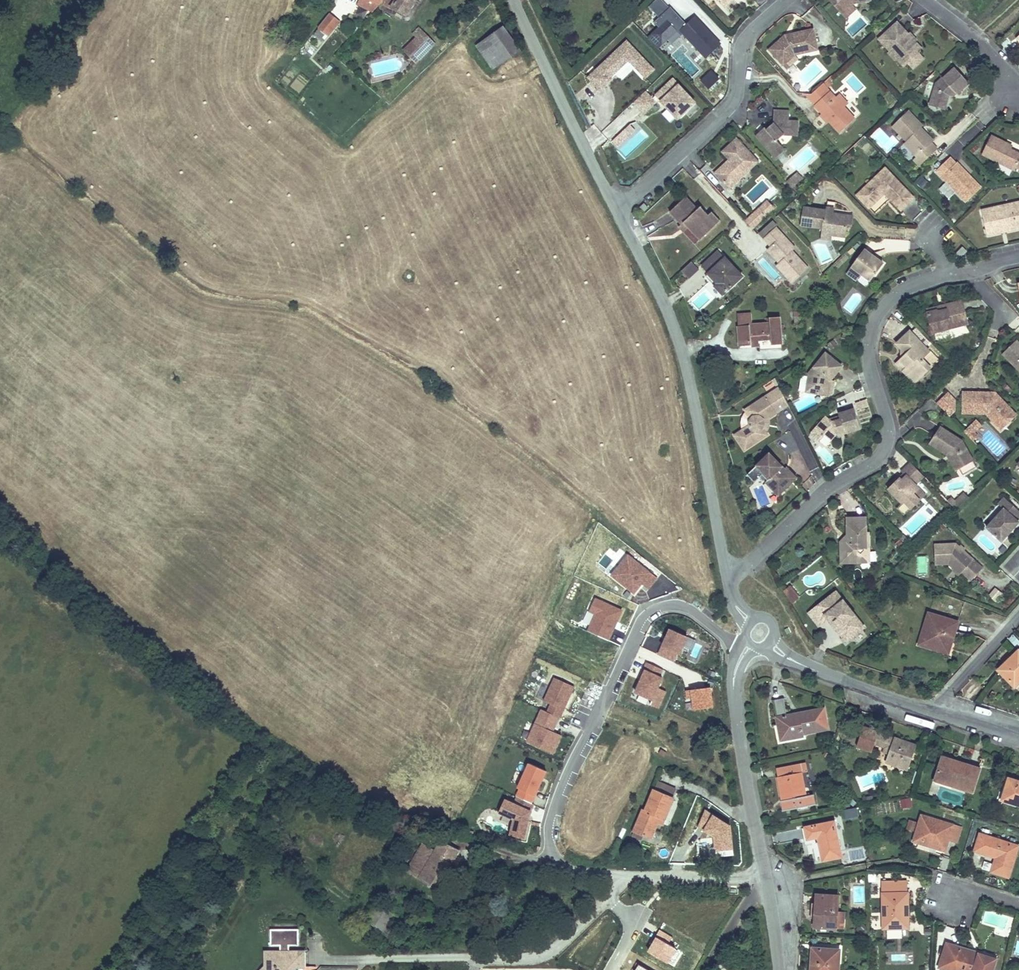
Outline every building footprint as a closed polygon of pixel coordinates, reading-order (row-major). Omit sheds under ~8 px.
[(383,0),(361,0),(358,4),(374,12),(382,3),(383,0)] [(382,3),(407,16),(417,0),(383,0),(382,3)] [(649,7),(658,17),(669,8),(662,0),(657,0),(649,7)] [(696,16),(699,19),(705,14),(693,0),(668,0),(688,22),(696,16)] [(840,14),(851,5),(852,4),(858,0),(828,0),(840,14)] [(855,9),(851,5),(840,14),(844,19),(855,9)] [(661,52),(681,34),(705,61),(722,46),(696,16),(686,25),(671,7),(653,23),(657,28),(647,37),(661,52)] [(329,36),(340,22),(330,14),(319,27),(329,36)] [(909,34),(897,21),(879,38),(891,50),(894,48),(899,53),(896,56),(904,64),(908,61),(918,51),(922,48),(915,41),(908,40),(905,37),(909,34)] [(504,27),(477,46),(494,70),(521,50),(504,27)] [(435,44),(420,28),(414,34),(418,38),(413,43),(425,55),(435,44)] [(811,29),(788,34),(788,36),(784,37),(783,35),(782,35),(766,50),(781,67),(793,56),(816,51),(811,29)] [(917,39),(911,32),(909,34),(905,37),(908,40),(915,41),(917,39)] [(622,79),(633,69),(644,81),(655,71),(626,39),(585,77),(599,92),(618,75),(622,79)] [(894,48),(891,50),(889,52),(894,57),(896,56),(899,53),(894,48)] [(923,57),(918,51),(908,61),(914,66),(923,57)] [(796,60),(793,56),(781,67),(784,71),(796,60)] [(970,83),(955,68),(944,79),(943,78),(937,84),(931,106),(939,108),(941,102),(948,104),(950,96),(955,91),(957,93),(958,94),(970,83)] [(700,81),(709,90),(720,80),(711,70),(700,81)] [(652,97),(677,125),(698,106),(673,78),(652,97)] [(827,94),(821,86),(811,95),(801,94),(813,107),(827,94)] [(644,115),(658,103),(646,90),(633,103),(644,115)] [(841,109),(833,100),(827,94),(813,107),(820,115),(827,123),(837,135),(852,122),(841,109)] [(845,106),(837,96),(833,100),(841,109),(845,106)] [(948,104),(941,102),(939,108),(946,110),(948,104)] [(613,140),(642,114),(635,106),(606,132),(613,140)] [(755,122),(763,121),(762,109),(753,111),(755,122)] [(917,157),(922,152),(928,158),(938,149),(932,143),(934,141),(926,133),(924,135),(919,130),(921,128),(923,126),(908,111),(893,126),(907,141),(904,143),(917,157)] [(770,114),(771,125),(765,131),(760,135),(758,133),(754,138),(770,155),(779,147),(777,144),(784,138),(797,137),(796,121),(786,122),(786,112),(770,114)] [(827,123),(820,115),(817,117),(824,125),(827,123)] [(594,150),(607,142),(596,124),(582,132),(594,150)] [(630,125),(611,142),(617,149),(636,132),(630,125)] [(626,155),(646,138),(641,132),(621,150),(626,155)] [(1004,147),(1006,144),(991,136),(983,152),(981,157),(1014,173),(1016,168),(1018,169),(1018,155),(1010,150),(1004,147)] [(735,141),(721,154),(730,163),(731,164),(728,168),(726,166),(715,176),(729,191),(757,165),(735,141)] [(784,152),(779,147),(770,155),(774,160),(784,152)] [(914,160),(920,166),(928,158),(922,152),(917,157),(914,160)] [(954,166),(948,160),(935,172),(965,204),(979,190),(955,165),(954,166)] [(914,198),(885,168),(857,195),(869,208),(885,193),(892,200),(901,210),(914,198)] [(892,200),(885,193),(869,208),(876,215),(892,200)] [(717,228),(709,219),(710,218),(702,209),(700,212),(688,199),(672,215),(683,227),(688,233),(686,235),(697,247),(717,228)] [(775,208),(768,200),(746,221),(753,229),(759,223),(754,217),(760,211),(765,217),(775,208)] [(833,214),(834,203),(827,202),(826,211),(803,209),(801,227),(822,229),(822,232),(832,233),(832,236),(846,237),(847,227),(849,225),(852,226),(853,217),(833,214)] [(981,210),(985,229),(1004,225),(1012,230),(1018,229),(1018,202),(981,210)] [(648,207),(645,203),(638,210),(641,213),(648,207)] [(765,217),(760,211),(754,217),(759,223),(765,217)] [(722,223),(714,214),(710,218),(709,219),(717,228),(722,223)] [(1004,225),(985,229),(986,235),(1012,230),(1004,225)] [(796,249),(776,228),(764,240),(771,248),(771,254),(779,264),(784,269),(781,271),(793,284),(809,270),(797,257),(794,259),(790,255),(793,252),(796,249)] [(811,238),(820,238),(820,230),(812,230),(811,238)] [(832,233),(822,232),(821,240),(831,241),(832,236),(832,233)] [(886,239),(885,250),(910,251),(910,240),(886,239)] [(963,248),(955,255),(959,259),(967,252),(963,248)] [(885,263),(865,249),(853,267),(863,274),(872,281),(885,263)] [(726,258),(710,274),(719,284),(716,286),(724,294),(743,276),(726,258)] [(681,272),(690,280),(700,270),(691,261),(681,272)] [(863,274),(853,267),(848,273),(859,280),(863,274)] [(719,284),(710,274),(707,276),(716,286),(719,284)] [(969,324),(962,300),(945,305),(947,310),(940,312),(938,311),(928,314),(934,334),(969,324)] [(945,305),(927,311),(928,314),(938,311),(940,312),(947,310),(945,305)] [(770,317),(771,323),(753,325),(752,314),(738,314),(741,346),(752,345),(752,340),(759,340),(772,339),(772,345),(782,344),(780,316),(770,317)] [(930,351),(910,331),(897,344),(907,354),(897,363),(904,371),(915,383),(925,373),(931,368),(922,359),(930,351)] [(1018,340),(1003,354),(1018,371),(1018,341),(1018,340)] [(939,361),(930,351),(922,359),(931,368),(939,361)] [(826,383),(829,379),(831,380),(842,366),(826,353),(810,374),(807,392),(825,395),(826,383)] [(745,449),(768,434),(766,431),(763,427),(764,424),(765,423),(764,420),(768,418),(789,405),(780,387),(746,410),(751,419),(750,420),(750,422),(750,425),(735,435),(745,449)] [(995,392),(990,398),(987,398),(981,392),(964,392),(963,414),(986,414),(998,426),(1007,417),(1010,421),(1017,415),(995,392)] [(948,393),(937,404),(950,417),(955,412),(956,401),(948,393)] [(845,431),(846,433),(861,428),(854,406),(838,412),(840,417),(841,420),(833,422),(830,419),(827,416),(812,433),(826,446),(837,434),(845,431)] [(1007,417),(998,426),(1001,430),(1010,421),(1007,417)] [(982,426),(977,421),(970,428),(974,433),(982,426)] [(960,469),(974,461),(962,441),(940,427),(929,444),(947,455),(948,453),(952,456),(960,469)] [(974,433),(970,428),(965,432),(973,441),(978,437),(974,433)] [(809,447),(800,451),(809,470),(818,466),(809,447)] [(787,467),(785,469),(784,470),(781,468),(783,466),(770,453),(756,467),(768,479),(766,481),(775,490),(784,490),(797,477),(787,467)] [(948,453),(947,455),(957,471),(960,469),(952,456),(948,453)] [(902,504),(905,502),(911,508),(919,500),(913,494),(919,488),(916,485),(924,476),(911,463),(902,471),(905,474),(906,476),(902,480),(900,478),(888,489),(902,504)] [(913,494),(919,500),(925,495),(919,488),(913,494)] [(964,492),(955,501),(960,506),(969,497),(964,492)] [(955,501),(951,497),(948,500),(956,510),(960,506),(955,501)] [(1005,497),(1000,503),(1005,508),(1011,502),(1005,497)] [(1011,502),(1005,508),(987,527),(1002,540),(1010,532),(1008,531),(1011,528),(1012,530),(1018,523),(1018,521),(1018,520),(1018,519),(1018,509),(1011,502)] [(867,526),(864,511),(841,515),(845,538),(838,540),(842,561),(859,557),(857,544),(870,541),(867,526)] [(875,555),(872,541),(869,526),(867,526),(870,541),(857,544),(859,557),(875,555)] [(956,543),(935,544),(936,564),(949,563),(955,568),(957,566),(962,571),(972,580),(983,568),(963,550),(962,551),(959,548),(961,547),(956,543)] [(643,583),(649,588),(659,576),(628,551),(610,573),(635,593),(643,583)] [(926,557),(916,557),(918,575),(927,574),(926,557)] [(954,569),(959,575),(962,571),(957,566),(955,568),(954,569)] [(792,586),(785,591),(792,602),(809,589),(797,575),(789,582),(792,586)] [(988,598),(997,603),(1003,593),(994,588),(988,598)] [(608,641),(622,607),(599,598),(585,632),(608,641)] [(832,610),(826,615),(844,638),(853,630),(856,634),(865,627),(844,601),(837,606),(835,604),(831,607),(832,610)] [(779,608),(774,610),(777,616),(782,613),(779,608)] [(952,647),(959,622),(930,613),(920,644),(933,648),(935,642),(952,647)] [(669,624),(657,656),(677,663),(689,632),(669,624)] [(853,630),(844,638),(847,641),(856,634),(853,630)] [(935,642),(933,648),(950,653),(952,647),(935,642)] [(999,670),(1016,687),(1018,683),(1018,651),(999,670)] [(721,673),(707,667),(696,689),(721,703),(721,673)] [(676,688),(655,669),(642,683),(631,695),(645,708),(652,714),(676,688)] [(554,674),(526,741),(555,753),(563,732),(556,729),(575,683),(554,674)] [(804,734),(828,729),(825,709),(801,713),(801,715),(795,716),(795,714),(787,716),(784,698),(774,700),(779,725),(785,723),(788,739),(805,736),(804,734)] [(652,714),(645,708),(642,712),(649,718),(652,714)] [(788,739),(785,723),(779,725),(782,740),(788,739)] [(875,743),(879,732),(864,727),(857,746),(873,751),(875,743)] [(886,762),(908,770),(917,746),(879,732),(875,743),(886,747),(884,752),(889,754),(886,762)] [(954,786),(973,792),(980,768),(963,763),(962,767),(955,765),(956,761),(943,757),(937,776),(955,782),(954,786)] [(529,759),(515,794),(534,802),(548,766),(529,759)] [(809,771),(807,764),(777,769),(780,784),(783,784),(786,800),(783,800),(785,810),(815,805),(813,795),(811,795),(810,793),(807,794),(803,773),(809,771)] [(954,786),(955,782),(937,776),(936,780),(954,786)] [(1018,784),(1018,781),(1009,778),(1004,796),(1018,801),(1018,784)] [(674,798),(654,790),(646,811),(643,811),(635,832),(652,839),(658,823),(660,818),(665,820),(674,798)] [(873,796),(863,798),(864,804),(875,802),(873,796)] [(1018,803),(1018,801),(1004,796),(1002,800),(1018,805),(1018,803)] [(902,807),(913,806),(912,797),(901,798),(902,807)] [(531,812),(534,805),(518,798),(515,804),(506,800),(500,813),(514,822),(510,838),(523,841),(531,812)] [(845,807),(845,816),(858,816),(858,807),(845,807)] [(697,827),(716,836),(724,818),(705,810),(697,827)] [(922,815),(915,841),(946,850),(949,839),(957,841),(961,827),(922,815)] [(917,822),(910,820),(907,829),(914,832),(917,822)] [(824,860),(842,857),(834,822),(806,828),(809,839),(819,837),(824,860)] [(1018,846),(981,834),(975,851),(998,858),(997,861),(996,861),(992,871),(1009,877),(1018,846)] [(732,835),(715,837),(717,855),(734,853),(732,835)] [(435,889),(460,850),(442,841),(436,850),(429,846),(414,874),(435,889)] [(405,868),(415,849),(406,843),(395,862),(405,868)] [(414,874),(429,846),(423,843),(408,870),(414,874)] [(853,862),(868,859),(866,846),(851,849),(853,862)] [(883,893),(884,928),(906,928),(906,905),(909,905),(909,893),(907,893),(907,881),(883,882),(883,893)] [(854,886),(854,903),(866,903),(866,886),(854,886)] [(837,928),(838,912),(839,896),(817,895),(816,914),(818,914),(818,917),(815,917),(815,927),(837,928)] [(399,917),(393,913),(388,922),(394,925),(399,917)] [(435,929),(442,918),(434,913),(427,924),(435,929)] [(890,929),(889,937),(902,937),(903,929),(890,929)] [(977,959),(961,954),(962,948),(948,944),(940,967),(949,969),(993,969),(997,959),(979,953),(977,959)] [(962,948),(961,954),(977,959),(979,953),(962,948)] [(840,950),(813,949),(812,969),(839,969),(840,950)] [(289,952),(286,954),(284,954),(282,951),(266,952),(266,966),(270,969),(296,969),(296,968),(297,968),(305,968),(305,951),(289,952)]
